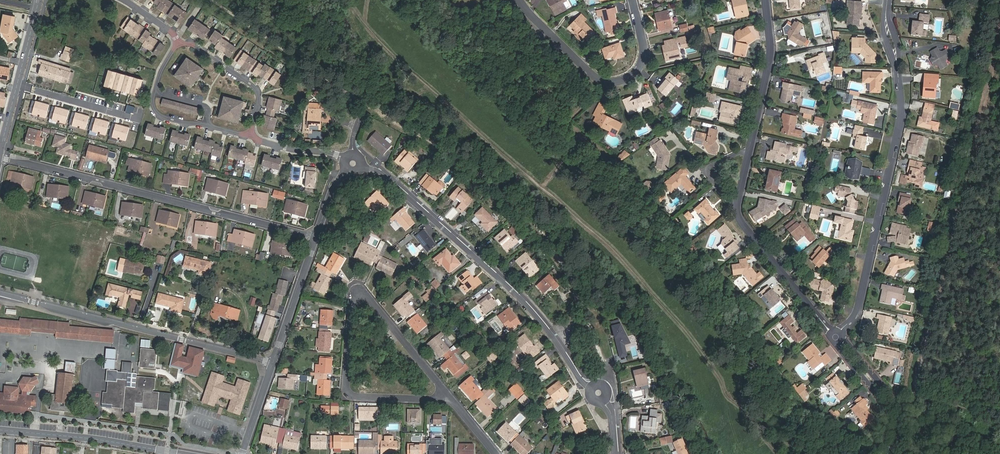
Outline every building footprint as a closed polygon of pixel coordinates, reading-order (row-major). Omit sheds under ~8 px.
[(159,5),(158,7),(180,23),(187,13),(168,0),(152,0),(159,5)] [(550,6),(552,5),(556,14),(566,9),(562,2),(561,0),(547,0),(550,6)] [(746,3),(746,0),(732,0),(733,1),(731,2),(732,6),(734,7),(735,14),(746,12),(744,3),(746,3)] [(790,1),(791,9),(800,8),(799,0),(791,0),(791,1),(790,1)] [(849,5),(848,14),(848,24),(858,25),(859,15),(861,15),(861,6),(860,6),(861,1),(848,0),(847,5),(849,5)] [(748,15),(746,3),(744,3),(746,12),(735,14),(736,18),(748,15)] [(613,21),(615,21),(613,12),(615,12),(615,8),(606,9),(606,7),(596,9),(598,15),(602,14),(606,31),(615,29),(613,21)] [(660,26),(658,26),(659,30),(671,27),(667,10),(655,13),(656,17),(658,16),(660,26)] [(913,29),(912,29),(911,34),(926,36),(927,30),(923,30),(924,22),(929,22),(930,14),(920,13),(919,21),(912,21),(912,27),(914,27),(913,29)] [(17,36),(15,32),(12,29),(15,17),(4,14),(0,32),(2,32),(6,38),(9,43),(14,39),(17,36)] [(594,33),(584,22),(578,16),(571,23),(572,24),(576,28),(575,29),(573,31),(577,35),(576,36),(580,40),(584,37),(587,41),(594,33)] [(151,33),(128,17),(121,27),(144,43),(143,45),(158,56),(165,46),(150,35),(151,33)] [(210,30),(195,19),(188,28),(204,39),(210,30)] [(803,35),(801,28),(804,24),(799,21),(798,22),(796,21),(793,25),(788,22),(787,25),(785,27),(783,27),(785,35),(787,34),(790,35),(790,38),(788,41),(789,45),(793,44),(797,47),(799,43),(802,45),(804,43),(805,43),(808,39),(803,35)] [(680,25),(681,32),(688,30),(687,24),(680,25)] [(739,50),(738,54),(745,55),(748,43),(755,38),(747,27),(741,31),(739,29),(735,32),(734,36),(738,41),(738,44),(736,44),(735,49),(739,50)] [(223,36),(216,31),(209,40),(217,45),(216,47),(230,57),(237,48),(222,38),(223,36)] [(857,41),(852,41),(852,51),(860,51),(866,57),(866,62),(876,62),(876,53),(864,42),(864,37),(857,37),(857,41)] [(668,54),(665,55),(666,60),(679,57),(676,38),(665,41),(666,44),(668,54)] [(619,47),(620,47),(619,43),(602,48),(605,58),(613,55),(616,54),(618,58),(623,56),(622,52),(620,52),(619,47)] [(931,59),(935,65),(939,67),(940,70),(947,66),(945,63),(947,59),(950,57),(946,50),(943,52),(939,51),(938,48),(930,52),(932,55),(931,59)] [(71,52),(64,50),(63,54),(62,53),(60,58),(69,62),(73,53),(71,52)] [(264,66),(241,50),(235,60),(258,76),(259,74),(275,84),(281,75),(265,64),(264,66)] [(818,56),(805,61),(809,70),(813,68),(816,75),(825,72),(822,63),(826,62),(822,53),(818,55),(818,56)] [(187,58),(175,75),(190,86),(194,80),(195,81),(196,80),(199,76),(204,69),(187,58)] [(59,68),(60,65),(40,59),(39,63),(42,64),(38,74),(66,83),(67,82),(71,83),(74,73),(70,71),(59,68)] [(740,70),(729,67),(727,79),(731,80),(734,85),(733,90),(744,93),(745,85),(744,85),(745,83),(747,83),(748,78),(750,78),(751,72),(740,70)] [(144,80),(110,70),(105,87),(139,96),(144,80)] [(665,95),(678,80),(669,72),(656,88),(665,95)] [(879,80),(880,81),(880,78),(883,78),(883,73),(863,72),(863,82),(871,83),(870,92),(880,93),(880,83),(879,83),(879,80)] [(926,90),(925,98),(935,99),(936,84),(938,84),(939,80),(927,79),(927,83),(924,83),(924,90),(926,90)] [(782,88),(783,88),(785,88),(784,91),(782,92),(780,100),(782,102),(787,104),(790,102),(792,95),(800,97),(802,88),(783,83),(782,88)] [(647,104),(651,103),(647,93),(632,99),(631,95),(623,99),(624,103),(628,102),(631,110),(636,108),(643,105),(644,107),(647,106),(647,104)] [(244,101),(225,96),(219,117),(239,122),(244,101)] [(279,110),(282,100),(270,97),(268,102),(270,102),(268,108),(266,115),(265,121),(263,121),(262,126),(274,129),(277,118),(274,117),(276,109),(279,110)] [(160,104),(196,114),(198,108),(162,98),(160,104)] [(50,105),(36,101),(32,115),(46,119),(50,105)] [(861,109),(861,111),(865,112),(863,122),(873,124),(874,119),(872,118),(873,115),(875,115),(877,106),(858,101),(856,108),(861,109)] [(637,110),(636,108),(631,110),(628,102),(624,103),(629,114),(637,110)] [(742,108),(727,104),(724,103),(723,106),(721,113),(731,115),(729,123),(738,125),(739,117),(738,117),(739,115),(740,115),(742,108)] [(950,103),(949,109),(958,111),(959,105),(950,103)] [(70,111),(56,107),(52,121),(66,125),(70,111)] [(309,108),(308,119),(318,123),(321,124),(321,123),(319,123),(320,109),(309,108)] [(925,109),(923,118),(920,118),(918,127),(937,131),(939,125),(931,123),(933,111),(925,109)] [(604,125),(603,127),(609,131),(614,120),(598,112),(597,115),(601,117),(598,122),(604,125)] [(90,116),(76,113),(72,127),(86,131),(90,116)] [(793,130),(795,129),(798,117),(783,113),(782,118),(784,118),(783,123),(785,123),(786,123),(784,133),(792,135),(793,130)] [(593,122),(603,127),(604,125),(598,122),(601,117),(597,115),(593,122)] [(109,122),(96,118),(92,133),(105,136),(109,122)] [(318,123),(308,119),(308,128),(321,128),(321,124),(318,123)] [(130,128),(116,124),(112,138),(126,142),(130,128)] [(163,140),(166,129),(149,124),(146,135),(163,140)] [(35,146),(38,137),(39,131),(30,129),(29,131),(25,143),(35,146)] [(864,150),(867,137),(862,136),(863,132),(854,130),(853,134),(857,135),(854,148),(864,150)] [(191,135),(174,131),(171,142),(188,146),(191,135)] [(391,146),(389,144),(385,140),(376,132),(368,140),(383,155),(391,146)] [(714,149),(717,150),(719,146),(717,144),(713,143),(714,141),(715,141),(717,134),(709,132),(708,136),(705,135),(705,134),(697,132),(695,139),(700,140),(699,144),(703,145),(709,152),(713,153),(714,149)] [(910,145),(908,145),(906,153),(918,156),(920,147),(921,147),(924,138),(912,135),(910,143),(910,145)] [(66,138),(56,136),(53,146),(59,147),(57,153),(62,154),(63,154),(65,154),(66,155),(71,157),(70,159),(76,160),(78,152),(69,150),(70,145),(64,144),(66,138)] [(221,158),(224,147),(215,144),(215,142),(198,137),(195,148),(212,153),(212,155),(221,158)] [(666,151),(668,150),(664,143),(663,144),(660,139),(652,144),(659,155),(657,168),(666,169),(667,168),(669,156),(666,151)] [(786,147),(787,146),(776,143),(774,151),(772,151),(771,153),(768,152),(766,160),(770,161),(771,160),(782,163),(787,164),(788,159),(783,158),(784,154),(789,155),(790,152),(793,153),(793,151),(795,152),(795,149),(786,147)] [(97,159),(106,162),(109,151),(90,145),(87,157),(97,160),(97,159)] [(254,166),(257,156),(248,153),(249,151),(232,146),(229,157),(246,162),(245,164),(254,166)] [(408,154),(410,152),(406,148),(394,161),(398,165),(399,164),(401,163),(406,167),(405,169),(404,169),(407,173),(417,162),(408,154)] [(622,160),(630,154),(626,150),(618,156),(622,160)] [(418,160),(410,152),(408,154),(417,162),(418,160)] [(283,159),(265,155),(262,166),(280,171),(283,159)] [(132,159),(130,165),(129,170),(143,174),(142,175),(148,176),(152,165),(132,159)] [(851,160),(847,177),(857,179),(858,175),(860,175),(868,177),(870,169),(861,167),(861,170),(859,170),(861,162),(851,160)] [(918,170),(919,166),(909,164),(908,168),(911,169),(910,177),(908,176),(907,176),(902,175),(900,183),(906,184),(907,181),(916,184),(915,187),(921,188),(923,180),(917,179),(919,170),(918,170)] [(921,167),(919,166),(918,170),(919,170),(917,179),(923,180),(926,168),(921,167)] [(315,178),(317,178),(317,173),(317,172),(317,168),(306,167),(306,171),(308,172),(306,187),(316,188),(316,182),(314,182),(315,178)] [(683,167),(664,183),(671,191),(681,183),(689,192),(695,188),(685,175),(688,173),(683,167)] [(169,171),(169,175),(167,182),(181,184),(181,185),(187,186),(189,174),(169,171)] [(768,185),(767,185),(766,190),(776,192),(781,174),(770,171),(768,180),(770,181),(768,185)] [(30,189),(34,178),(14,172),(11,183),(25,187),(25,188),(30,189)] [(427,187),(433,193),(436,195),(442,188),(427,175),(419,183),(426,189),(427,187)] [(225,196),(228,184),(209,179),(206,189),(220,193),(219,194),(225,196)] [(644,184),(648,189),(653,185),(649,180),(644,184)] [(67,199),(69,187),(49,185),(47,196),(61,198),(61,199),(67,199)] [(851,199),(853,198),(851,193),(852,189),(836,185),(835,189),(837,193),(839,197),(844,198),(846,202),(846,204),(845,203),(844,208),(856,211),(858,202),(855,202),(853,201),(851,199)] [(458,207),(463,211),(473,200),(459,187),(449,198),(454,202),(457,198),(462,203),(458,207)] [(378,195),(379,193),(380,193),(377,190),(367,201),(375,209),(373,211),(378,215),(389,204),(382,197),(381,198),(378,195)] [(268,194),(248,191),(246,202),(260,204),(260,206),(266,206),(268,194)] [(103,209),(106,197),(86,192),(84,203),(97,206),(97,207),(103,209)] [(901,207),(900,213),(908,215),(910,208),(909,208),(911,200),(910,200),(911,196),(901,194),(899,198),(902,199),(900,207),(901,207)] [(708,225),(720,215),(716,210),(715,211),(709,205),(710,204),(706,199),(694,208),(698,214),(698,215),(702,220),(704,220),(708,225)] [(759,210),(762,200),(760,199),(757,209),(749,214),(751,216),(759,210)] [(304,217),(307,205),(287,200),(284,211),(299,215),(304,217)] [(777,204),(762,200),(759,210),(751,216),(755,223),(766,216),(767,217),(769,217),(771,211),(775,212),(777,204)] [(365,203),(373,211),(375,209),(367,201),(365,203)] [(141,218),(143,205),(123,203),(121,214),(136,216),(136,217),(141,218)] [(785,206),(779,211),(783,217),(790,212),(785,206)] [(397,219),(402,225),(406,230),(415,224),(405,212),(406,211),(404,207),(393,216),(395,220),(397,219)] [(497,223),(482,208),(475,215),(483,223),(481,224),(488,231),(497,223)] [(177,227),(180,215),(160,210),(157,221),(171,225),(171,226),(177,227)] [(819,212),(812,211),(810,218),(817,219),(819,212)] [(678,221),(674,217),(670,221),(674,226),(677,224),(675,222),(678,221)] [(851,242),(853,232),(850,231),(852,221),(843,219),(836,218),(834,223),(842,225),(839,239),(851,242)] [(795,237),(793,238),(797,242),(805,236),(810,243),(815,240),(806,228),(803,231),(799,226),(795,220),(785,228),(788,231),(790,230),(795,237)] [(215,237),(217,224),(196,222),(195,232),(209,235),(209,236),(215,237)] [(892,237),(889,237),(887,237),(887,241),(893,242),(907,245),(910,230),(906,228),(906,227),(893,223),(890,234),(898,236),(898,238),(892,237)] [(730,234),(732,233),(724,224),(717,230),(724,239),(722,240),(721,244),(727,252),(723,255),(726,258),(739,248),(737,245),(739,243),(736,240),(735,241),(732,237),(730,234)] [(515,225),(509,231),(513,237),(515,235),(520,231),(515,225)] [(235,230),(233,235),(232,240),(246,244),(246,245),(252,247),(255,235),(235,230)] [(435,245),(424,230),(415,236),(427,252),(435,245)] [(511,239),(511,238),(504,230),(495,238),(498,242),(499,241),(508,251),(511,248),(516,244),(511,239)] [(516,244),(511,248),(513,251),(521,244),(521,242),(515,235),(513,237),(511,239),(516,244)] [(293,244),(273,241),(271,252),(285,254),(285,255),(291,256),(293,244)] [(361,243),(354,258),(370,265),(372,261),(375,262),(385,242),(382,241),(377,250),(361,243)] [(507,252),(508,251),(499,241),(498,242),(507,252)] [(385,242),(375,262),(378,263),(382,256),(382,257),(384,252),(384,251),(387,244),(385,242)] [(834,254),(835,253),(830,249),(826,253),(823,250),(819,255),(816,252),(811,258),(814,261),(812,263),(819,268),(826,261),(824,259),(826,258),(827,259),(829,257),(832,260),(835,256),(834,255),(834,254)] [(453,259),(452,257),(446,250),(437,257),(442,263),(449,272),(460,264),(455,258),(453,259)] [(318,264),(316,266),(318,267),(331,274),(332,272),(336,274),(344,259),(334,253),(325,268),(318,264)] [(538,269),(526,254),(517,262),(529,277),(538,269)] [(164,264),(165,257),(157,255),(155,263),(164,264)] [(397,264),(382,257),(382,256),(378,263),(376,268),(392,275),(397,264)] [(891,260),(888,265),(890,266),(889,268),(887,268),(884,273),(887,275),(889,274),(893,276),(897,269),(905,268),(905,262),(904,259),(898,260),(897,257),(895,256),(890,257),(891,260)] [(208,275),(211,263),(186,257),(184,266),(199,270),(199,273),(208,275)] [(748,267),(749,267),(747,263),(746,259),(738,260),(739,265),(732,266),(734,275),(743,274),(745,274),(750,280),(749,281),(752,285),(762,277),(759,273),(756,275),(751,268),(750,269),(748,267)] [(142,274),(145,263),(136,261),(136,263),(126,260),(123,271),(133,273),(134,272),(142,274)] [(331,274),(318,267),(316,270),(322,274),(313,289),(323,295),(333,279),(329,277),(331,274)] [(474,279),(467,271),(458,278),(464,285),(463,285),(467,291),(477,284),(478,285),(481,283),(477,277),(474,279)] [(559,286),(549,275),(536,286),(543,294),(551,287),(554,291),(559,286)] [(440,284),(436,280),(431,283),(436,288),(440,284)] [(285,288),(286,283),(279,281),(276,295),(281,297),(283,297),(284,294),(285,294),(287,288),(285,288)] [(827,289),(832,287),(829,282),(824,281),(820,283),(812,281),(812,284),(809,285),(811,287),(810,290),(822,293),(820,301),(828,303),(830,297),(826,296),(827,289)] [(141,300),(142,292),(109,284),(106,296),(112,297),(112,295),(120,297),(118,306),(125,308),(129,295),(132,295),(131,297),(141,300)] [(447,291),(442,285),(438,288),(442,294),(447,291)] [(881,289),(884,290),(885,290),(884,296),(882,298),(880,303),(889,306),(891,298),(901,301),(903,290),(882,285),(881,289)] [(437,292),(432,286),(426,291),(431,297),(437,292)] [(764,296),(773,308),(781,302),(771,289),(771,290),(768,286),(758,294),(761,298),(764,296)] [(485,314),(498,304),(495,300),(494,301),(489,295),(488,295),(486,292),(474,301),(477,304),(479,303),(483,308),(481,309),(485,314)] [(180,312),(183,300),(159,294),(157,304),(172,308),(172,310),(180,312)] [(280,302),(281,297),(276,295),(273,295),(270,307),(268,307),(267,310),(269,310),(274,312),(276,308),(278,308),(279,302),(280,302)] [(151,299),(145,297),(140,314),(145,316),(151,299)] [(407,314),(409,316),(415,312),(403,297),(394,305),(398,310),(401,308),(406,314),(407,314)] [(212,313),(218,315),(237,320),(240,311),(214,303),(212,313)] [(403,317),(406,314),(401,308),(398,310),(403,317)] [(415,312),(409,316),(411,319),(410,319),(416,326),(413,328),(417,333),(427,325),(417,315),(422,311),(419,308),(415,312)] [(506,335),(509,332),(519,324),(517,321),(518,320),(512,311),(511,312),(508,308),(497,316),(507,329),(503,331),(506,335)] [(321,309),(320,328),(327,328),(327,325),(328,325),(328,319),(333,319),(333,310),(321,309)] [(259,338),(268,342),(276,319),(266,315),(259,338)] [(878,327),(877,333),(892,337),(893,329),(889,328),(892,318),(878,315),(877,319),(880,320),(878,327)] [(796,335),(793,331),(791,329),(789,326),(793,322),(788,316),(779,323),(796,345),(806,337),(801,331),(796,335)] [(31,336),(33,320),(21,319),(20,321),(0,319),(0,332),(31,336)] [(407,322),(413,328),(416,326),(410,319),(407,322)] [(33,320),(32,332),(56,334),(57,322),(33,320)] [(630,343),(619,320),(612,322),(620,357),(626,356),(625,351),(622,352),(620,346),(624,345),(630,343)] [(69,323),(57,322),(56,334),(56,337),(104,341),(112,342),(113,331),(69,327),(69,323)] [(327,328),(320,328),(318,347),(330,348),(331,339),(327,338),(327,332),(327,328)] [(528,342),(529,341),(524,334),(515,341),(525,354),(531,349),(532,348),(528,342)] [(445,358),(456,349),(454,345),(449,349),(440,338),(430,346),(440,358),(443,355),(445,358)] [(140,347),(149,348),(150,341),(141,340),(140,347)] [(171,364),(177,343),(175,343),(169,366),(183,370),(184,368),(171,364)] [(817,355),(819,354),(812,345),(802,353),(809,362),(807,363),(813,370),(822,363),(824,366),(831,361),(826,355),(822,357),(820,359),(817,355)] [(873,358),(889,362),(889,364),(894,365),(897,366),(900,354),(897,354),(897,352),(875,347),(873,358)] [(106,360),(116,360),(117,350),(107,349),(106,360)] [(147,363),(154,364),(155,350),(142,349),(141,363),(139,363),(139,367),(146,368),(147,363)] [(458,351),(456,349),(445,358),(447,360),(441,365),(444,370),(448,367),(454,375),(455,374),(457,377),(468,368),(465,364),(463,366),(454,355),(458,351)] [(470,356),(466,351),(461,355),(465,360),(470,356)] [(497,357),(493,352),(488,357),(492,361),(497,357)] [(549,359),(546,355),(534,364),(537,368),(539,366),(547,377),(558,369),(554,364),(551,366),(547,361),(549,359)] [(314,376),(326,377),(327,374),(331,374),(332,358),(320,357),(319,365),(315,364),(315,373),(310,372),(310,375),(314,376)] [(115,369),(116,360),(106,360),(105,368),(115,369)] [(66,362),(66,364),(65,372),(74,373),(75,365),(76,363),(66,362)] [(122,372),(128,373),(131,373),(133,363),(123,362),(122,372)] [(637,375),(640,387),(648,385),(644,369),(634,371),(635,376),(637,375)] [(154,378),(137,376),(135,388),(126,387),(128,374),(118,373),(118,371),(108,370),(107,382),(109,382),(108,392),(104,392),(103,404),(112,405),(112,406),(123,407),(123,411),(135,412),(136,402),(143,403),(142,407),(169,410),(171,395),(150,393),(151,389),(153,390),(154,378)] [(70,397),(73,375),(59,373),(57,396),(53,395),(51,409),(72,412),(74,398),(70,397)] [(135,388),(137,376),(137,373),(131,373),(128,373),(128,374),(126,387),(135,388)] [(224,376),(213,373),(211,379),(213,380),(208,393),(217,399),(218,394),(219,393),(233,398),(232,399),(228,411),(240,415),(250,385),(244,383),(244,386),(237,383),(236,387),(222,383),(224,376)] [(298,374),(289,373),(288,378),(280,378),(279,387),(293,388),(294,379),(298,379),(298,374)] [(838,383),(840,381),(837,377),(836,377),(833,373),(827,378),(839,394),(846,388),(842,384),(841,385),(838,383)] [(326,380),(326,377),(314,376),(314,379),(313,379),(313,384),(318,384),(317,395),(329,396),(330,380),(326,380)] [(478,400),(491,389),(488,386),(481,392),(472,381),(474,380),(470,376),(459,386),(473,401),(476,398),(478,400)] [(31,411),(32,406),(36,407),(37,397),(30,395),(30,392),(35,386),(32,379),(25,378),(19,384),(22,391),(22,395),(19,394),(19,388),(5,386),(4,393),(0,393),(0,410),(31,414),(31,411)] [(213,380),(211,379),(204,399),(206,400),(205,403),(211,405),(212,402),(215,403),(217,399),(208,393),(213,380)] [(568,395),(558,381),(546,390),(555,402),(561,397),(563,399),(568,395)] [(513,395),(520,390),(521,389),(516,383),(509,390),(513,395)] [(793,388),(798,394),(802,391),(799,387),(797,389),(795,386),(793,388)] [(493,392),(491,389),(478,400),(475,403),(487,417),(497,409),(487,398),(493,392)] [(523,393),(520,390),(513,395),(517,399),(523,393)] [(802,391),(798,394),(802,398),(805,396),(808,394),(804,390),(802,391)] [(286,408),(288,400),(281,398),(279,406),(286,408)] [(184,415),(187,402),(181,400),(178,414),(184,415)] [(873,419),(869,415),(866,411),(868,409),(865,406),(866,404),(863,400),(857,405),(852,409),(861,421),(865,426),(873,419)] [(662,404),(665,410),(671,407),(669,401),(662,404)] [(378,420),(378,408),(359,408),(359,420),(378,420)] [(419,423),(419,409),(406,410),(407,423),(419,423)] [(654,428),(656,428),(657,422),(661,423),(663,414),(657,413),(658,410),(650,409),(649,416),(646,416),(645,421),(644,421),(642,432),(653,434),(654,428)] [(823,416),(826,418),(829,416),(827,415),(832,411),(831,410),(823,416)] [(576,434),(585,429),(581,420),(582,420),(578,411),(566,416),(568,421),(571,419),(573,424),(572,424),(576,434)] [(513,441),(519,435),(506,422),(497,432),(502,437),(505,434),(510,439),(511,439),(513,441)] [(277,439),(280,439),(283,429),(279,428),(278,432),(269,430),(270,426),(264,424),(260,441),(275,445),(276,442),(277,439)] [(279,443),(279,445),(297,450),(301,433),(283,429),(280,439),(279,443)] [(508,442),(510,439),(505,434),(502,437),(508,442)] [(519,435),(513,441),(510,444),(518,452),(521,449),(526,453),(527,453),(533,448),(522,438),(519,435)] [(326,448),(326,443),(327,436),(311,436),(311,448),(326,448)] [(330,443),(330,448),(349,448),(349,436),(330,436),(330,443)] [(378,441),(378,449),(381,449),(381,453),(396,453),(396,441),(392,441),(393,436),(385,436),(385,441),(381,441),(378,441)] [(672,441),(670,436),(660,438),(661,444),(662,444),(671,442),(672,441)] [(676,450),(678,453),(689,453),(682,438),(677,441),(680,448),(676,450)] [(375,449),(378,449),(378,441),(374,441),(359,441),(359,453),(375,453),(375,449)] [(426,452),(426,444),(407,444),(407,453),(422,453),(422,452),(426,452)] [(426,452),(429,452),(429,453),(445,453),(445,444),(426,444),(426,452)] [(458,453),(473,453),(474,444),(455,444),(455,452),(458,452),(458,453)]
